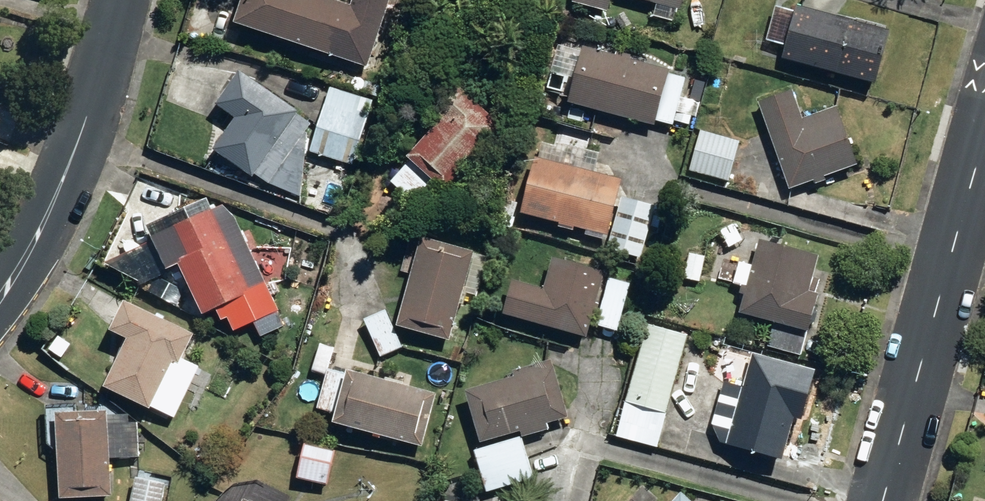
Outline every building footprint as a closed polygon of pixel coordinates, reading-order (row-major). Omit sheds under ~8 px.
[(341,58),(358,7),(337,0),(239,0),(232,22),(341,58)] [(571,2),(606,11),(609,0),(571,0),(571,2)] [(672,20),(675,9),(679,11),(682,0),(640,0),(656,4),(652,16),(672,20)] [(781,59),(875,84),(889,29),(796,4),(794,12),(779,8),(770,41),(785,45),(781,59)] [(616,17),(622,29),(630,25),(624,13),(616,17)] [(753,47),(756,52),(763,49),(761,43),(753,47)] [(567,101),(654,125),(655,120),(672,125),(673,119),(687,123),(694,101),(680,97),(685,78),(668,73),(668,71),(582,47),(581,50),(568,46),(560,74),(574,78),(567,101)] [(254,174),(268,184),(311,121),(239,71),(216,103),(234,116),(211,149),(251,177),(254,174)] [(390,181),(420,208),(440,187),(443,190),(500,127),(446,77),(423,102),(440,117),(405,156),(409,160),(390,181)] [(692,96),(702,98),(705,82),(696,80),(692,96)] [(758,101),(789,188),(813,180),(814,184),(825,180),(823,176),(855,165),(834,107),(804,118),(793,89),(758,101)] [(309,151),(352,164),(367,114),(324,102),(309,151)] [(690,169),(727,180),(739,141),(701,130),(690,169)] [(521,212),(607,234),(620,180),(582,171),(586,155),(558,148),(556,157),(551,155),(550,162),(534,158),(521,212)] [(616,249),(637,255),(649,209),(628,204),(616,249)] [(498,223),(509,227),(515,211),(504,207),(498,223)] [(175,260),(201,316),(250,292),(209,209),(168,229),(181,258),(175,260)] [(720,236),(727,248),(744,238),(737,226),(720,236)] [(436,357),(452,361),(457,341),(449,339),(473,252),(419,238),(395,326),(443,340),(439,353),(437,352),(436,357)] [(692,249),(701,252),(704,241),(695,239),(692,249)] [(767,346),(800,355),(808,324),(815,322),(817,313),(812,309),(816,294),(807,292),(816,256),(759,241),(752,264),(739,261),(732,283),(741,286),(739,293),(744,295),(740,311),(774,321),(767,346)] [(682,280),(699,283),(704,256),(688,253),(682,280)] [(502,314),(586,337),(591,317),(594,318),(598,303),(595,302),(604,272),(552,258),(544,288),(512,279),(502,314)] [(594,325),(617,331),(629,284),(607,279),(594,325)] [(103,387),(149,409),(171,361),(178,364),(193,333),(122,301),(108,330),(126,338),(103,387)] [(364,320),(380,356),(401,347),(384,311),(364,320)] [(626,402),(666,412),(687,334),(647,323),(626,402)] [(720,443),(783,460),(794,418),(801,420),(815,370),(752,353),(743,386),(722,380),(710,425),(720,443)] [(464,391),(479,443),(519,431),(521,436),(548,429),(546,424),(567,417),(550,360),(513,371),(514,376),(464,391)] [(331,422),(419,446),(433,394),(347,370),(345,376),(329,371),(329,370),(310,364),(300,402),(334,412),(331,422)] [(54,413),(58,499),(110,496),(108,459),(139,458),(137,422),(127,423),(127,414),(106,415),(106,410),(54,413)] [(436,429),(443,431),(446,418),(438,417),(436,429)] [(315,437),(324,439),(328,424),(318,422),(315,437)] [(473,450),(486,492),(533,478),(521,436),(473,450)] [(296,477),(327,483),(333,451),(302,445),(296,477)] [(164,482),(135,476),(130,500),(161,500),(164,482)] [(682,492),(674,500),(691,500),(682,492)]
